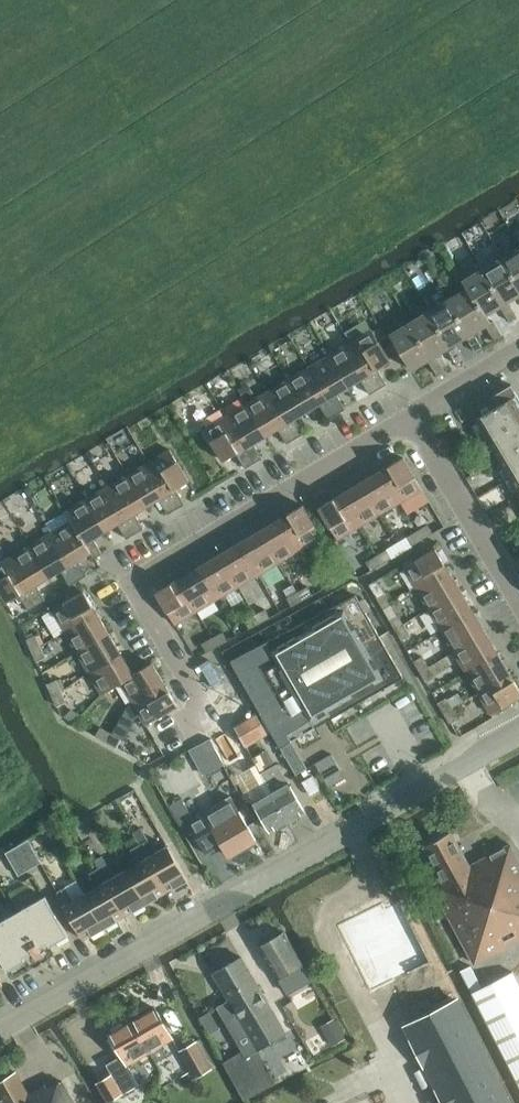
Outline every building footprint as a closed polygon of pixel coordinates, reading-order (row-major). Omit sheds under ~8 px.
[(502,257),(518,286),(518,247),(502,257)] [(482,269),(503,304),(508,301),(518,295),(518,286),(502,257),(482,269)] [(463,280),(467,288),(483,316),(486,315),(500,306),(510,321),(517,317),(508,301),(503,304),(482,269),(463,280)] [(467,288),(448,300),(469,335),(474,332),(486,325),(495,340),(502,336),(493,320),(491,322),(486,315),(483,316),(467,288)] [(448,300),(429,311),(450,347),(455,344),(466,337),(475,352),(483,347),(474,332),(469,335),(448,300)] [(429,311),(409,323),(431,358),(435,355),(447,348),(456,363),(464,359),(455,344),(450,347),(429,311)] [(431,358),(409,323),(390,334),(411,369),(428,360),(437,375),(445,370),(435,355),(431,358)] [(372,329),(351,342),(379,389),(387,384),(378,369),(391,361),(372,329)] [(351,342),(330,354),(349,386),(361,379),(370,394),(379,389),(351,342)] [(330,354),(309,366),(337,413),(346,409),(337,393),(349,386),(330,354)] [(309,366),(289,379),(307,411),(320,403),(329,419),(337,413),(309,366)] [(289,379),(268,391),(296,438),(304,433),(295,418),(307,411),(289,379)] [(268,391),(247,404),(266,436),(278,428),(287,443),(296,438),(268,391)] [(518,489),(518,408),(512,397),(477,418),(518,489)] [(247,404),(226,416),(254,463),(263,458),(254,443),(266,436),(247,404)] [(254,463),(226,416),(205,428),(224,460),(237,453),(246,468),(254,463)] [(170,449),(150,461),(178,509),(186,504),(177,489),(189,481),(170,449)] [(403,457),(382,470),(401,501),(422,489),(403,457)] [(150,461),(129,474),(148,506),(160,499),(169,514),(178,509),(150,461)] [(382,470),(361,482),(380,514),(401,501),(382,470)] [(129,474),(108,486),(136,533),(144,528),(135,513),(148,506),(129,474)] [(361,482),(340,495),(359,526),(380,514),(361,482)] [(108,486),(87,499),(106,531),(118,523),(127,538),(136,533),(108,486)] [(359,526),(340,495),(319,507),(338,539),(359,526)] [(66,511),(71,521),(90,553),(91,552),(95,558),(103,553),(94,538),(106,531),(87,499),(66,511)] [(415,508),(424,524),(439,515),(431,500),(415,508)] [(303,505),(282,517),(301,549),(322,537),(303,505)] [(282,517),(262,530),(280,562),(301,549),(282,517)] [(71,521),(50,533),(78,580),(88,575),(79,560),(90,553),(71,521)] [(428,524),(418,530),(423,539),(433,532),(428,524)] [(262,530),(241,542),(260,574),(262,572),(270,585),(285,575),(278,563),(280,562),(262,530)] [(423,539),(418,530),(408,536),(413,545),(423,539)] [(50,533),(30,546),(49,577),(62,570),(71,585),(78,580),(50,533)] [(241,542),(220,555),(239,586),(260,574),(241,542)] [(30,546),(9,558),(37,605),(46,600),(37,584),(49,577),(30,546)] [(404,567),(417,588),(449,569),(436,548),(404,567)] [(387,549),(377,555),(382,564),(392,557),(387,549)] [(220,555),(199,567),(218,599),(239,586),(220,555)] [(382,564),(377,555),(367,561),(372,570),(382,564)] [(9,558),(0,563),(0,590),(7,602),(20,594),(29,610),(37,605),(9,558)] [(199,567),(178,579),(197,611),(218,599),(199,567)] [(417,588),(429,609),(461,590),(449,569),(417,588)] [(318,580),(323,589),(334,583),(329,574),(318,580)] [(197,611),(178,579),(157,592),(176,624),(197,611)] [(308,586),(298,591),(303,600),(313,594),(308,586)] [(429,609),(442,630),(474,611),(461,590),(429,609)] [(53,609),(65,631),(97,612),(85,591),(53,609)] [(303,600),(298,591),(287,597),(292,606),(303,600)] [(378,597),(384,608),(392,603),(386,592),(378,597)] [(230,660),(296,774),(307,767),(287,734),(325,712),(329,719),(403,676),(356,594),(230,660)] [(266,608),(255,614),(260,623),(271,617),(266,608)] [(442,630),(454,651),(486,632),(474,611),(442,630)] [(65,631),(78,652),(110,633),(97,612),(65,631)] [(260,623),(255,614),(245,620),(250,629),(260,623)] [(390,619),(396,629),(404,624),(398,614),(390,619)] [(404,624),(396,629),(402,639),(410,634),(404,624)] [(223,632),(213,637),(218,646),(228,640),(223,632)] [(454,651),(467,671),(498,653),(486,632),(454,651)] [(78,652),(90,673),(122,654),(110,633),(78,652)] [(28,639),(33,650),(42,646),(37,635),(28,639)] [(218,646),(213,637),(202,643),(207,652),(218,646)] [(42,646),(33,650),(38,661),(47,657),(42,646)] [(467,671),(479,692),(511,673),(498,653),(467,671)] [(103,694),(122,683),(135,675),(134,674),(122,654),(90,673),(103,694)] [(414,660),(420,671),(429,666),(423,655),(414,660)] [(122,683),(134,703),(166,685),(153,662),(134,674),(135,675),(122,683)] [(429,666),(420,671),(426,681),(434,676),(429,666)] [(479,692),(491,713),(518,697),(518,687),(511,673),(479,692)] [(48,684),(53,695),(62,691),(57,680),(48,684)] [(166,685),(134,703),(146,724),(178,705),(166,685)] [(62,691),(53,695),(58,706),(67,701),(62,691)] [(438,702),(444,712),(452,707),(447,697),(438,702)] [(452,707),(444,712),(450,722),(458,717),(452,707)] [(234,725),(246,746),(268,733),(256,712),(234,725)] [(96,736),(107,742),(111,733),(101,727),(96,736)] [(111,733),(107,742),(117,747),(122,739),(111,733)] [(208,780),(228,769),(211,738),(190,750),(208,780)] [(318,758),(332,785),(347,777),(333,750),(318,758)] [(278,763),(261,773),(260,773),(287,821),(305,811),(278,763)] [(260,773),(248,780),(252,786),(254,785),(261,798),(254,802),(270,831),(287,821),(260,773)] [(302,781),(310,794),(319,789),(312,775),(302,781)] [(228,855),(256,839),(231,796),(203,812),(203,811),(186,820),(204,851),(221,842),(228,855)] [(473,864),(470,865),(451,831),(423,846),(442,880),(433,885),(474,963),(518,939),(518,860),(510,844),(473,864)] [(5,852),(18,875),(41,862),(28,839),(5,852)] [(148,839),(139,844),(166,891),(174,886),(174,887),(188,879),(168,845),(156,852),(148,839)] [(138,862),(126,869),(146,903),(159,896),(158,895),(166,891),(139,844),(130,849),(138,862)] [(107,862),(98,867),(125,914),(133,910),(133,911),(146,903),(126,869),(114,876),(107,862)] [(97,886),(85,893),(104,927),(117,920),(117,919),(125,914),(98,867),(89,872),(97,886)] [(104,927),(85,893),(73,899),(65,886),(57,891),(65,904),(63,905),(83,938),(91,934),(92,934),(104,927)] [(45,895),(15,913),(43,962),(50,958),(46,952),(43,954),(40,948),(48,943),(49,946),(68,935),(45,895)] [(382,902),(337,924),(370,991),(431,962),(400,899),(384,906),(382,902)] [(15,913),(0,921),(0,958),(7,970),(25,959),(24,956),(32,952),(36,958),(33,960),(36,966),(43,962),(15,913)] [(259,946),(278,978),(282,986),(290,981),(286,974),(303,964),(284,931),(259,946)] [(217,1006),(243,1051),(224,1062),(245,1097),(267,1084),(249,1054),(286,1033),(241,956),(213,973),(229,1000),(217,1006)] [(518,1083),(518,984),(513,971),(472,991),(518,1083)] [(457,1000),(406,1025),(446,1102),(510,1102),(457,1000)] [(155,1007),(132,1020),(150,1051),(156,1061),(167,1054),(161,1044),(173,1038),(155,1007)] [(150,1051),(132,1020),(109,1034),(122,1056),(107,1065),(123,1092),(139,1083),(128,1064),(150,1051)] [(334,1020),(320,1028),(331,1047),(344,1040),(345,1040),(334,1020)] [(181,1049),(194,1071),(209,1063),(196,1040),(181,1049)] [(28,1093),(15,1071),(0,1081),(0,1098),(3,1102),(34,1102),(28,1093)] [(28,1093),(34,1102),(74,1102),(62,1081),(48,1088),(46,1084),(28,1093)]
